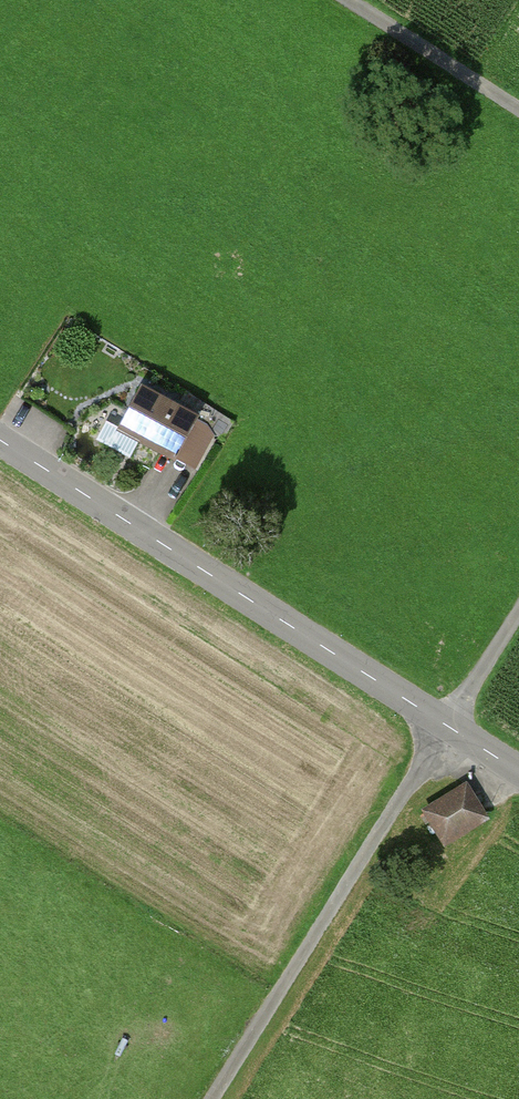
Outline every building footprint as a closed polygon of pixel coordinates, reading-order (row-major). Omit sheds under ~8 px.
[(207,420),(146,386),(111,449),(137,463),(146,447),(180,467),(207,420)] [(466,782),(425,807),(445,839),(486,815),(466,782)]
